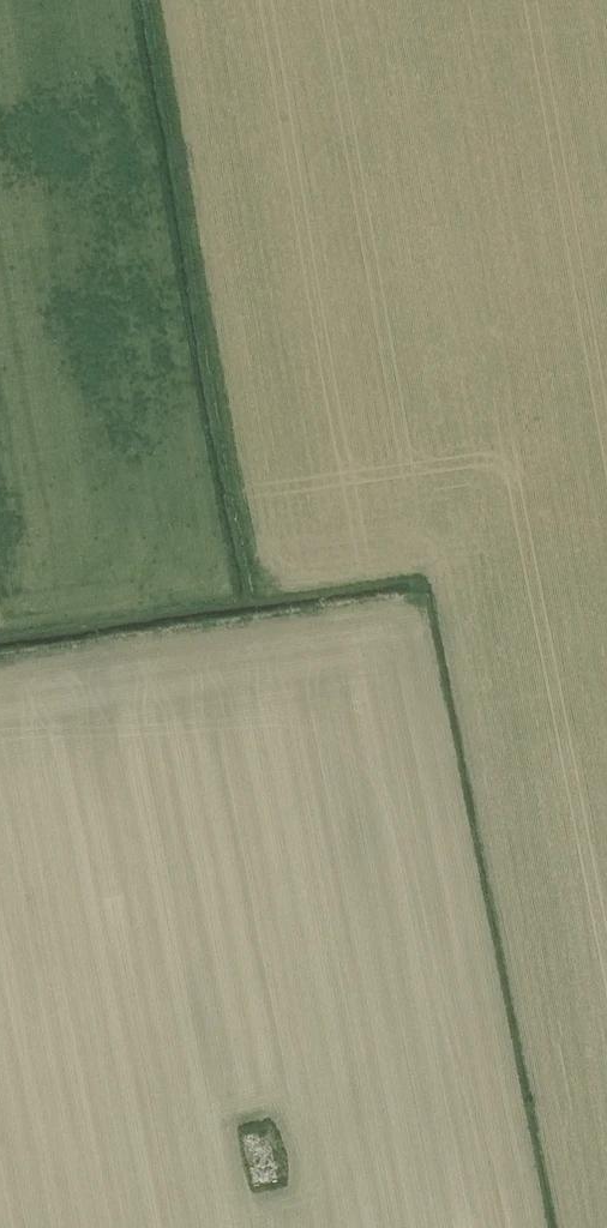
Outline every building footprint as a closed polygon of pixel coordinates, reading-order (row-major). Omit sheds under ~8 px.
[(273,1180),(270,1128),(248,1129),(251,1181),(273,1180)]
